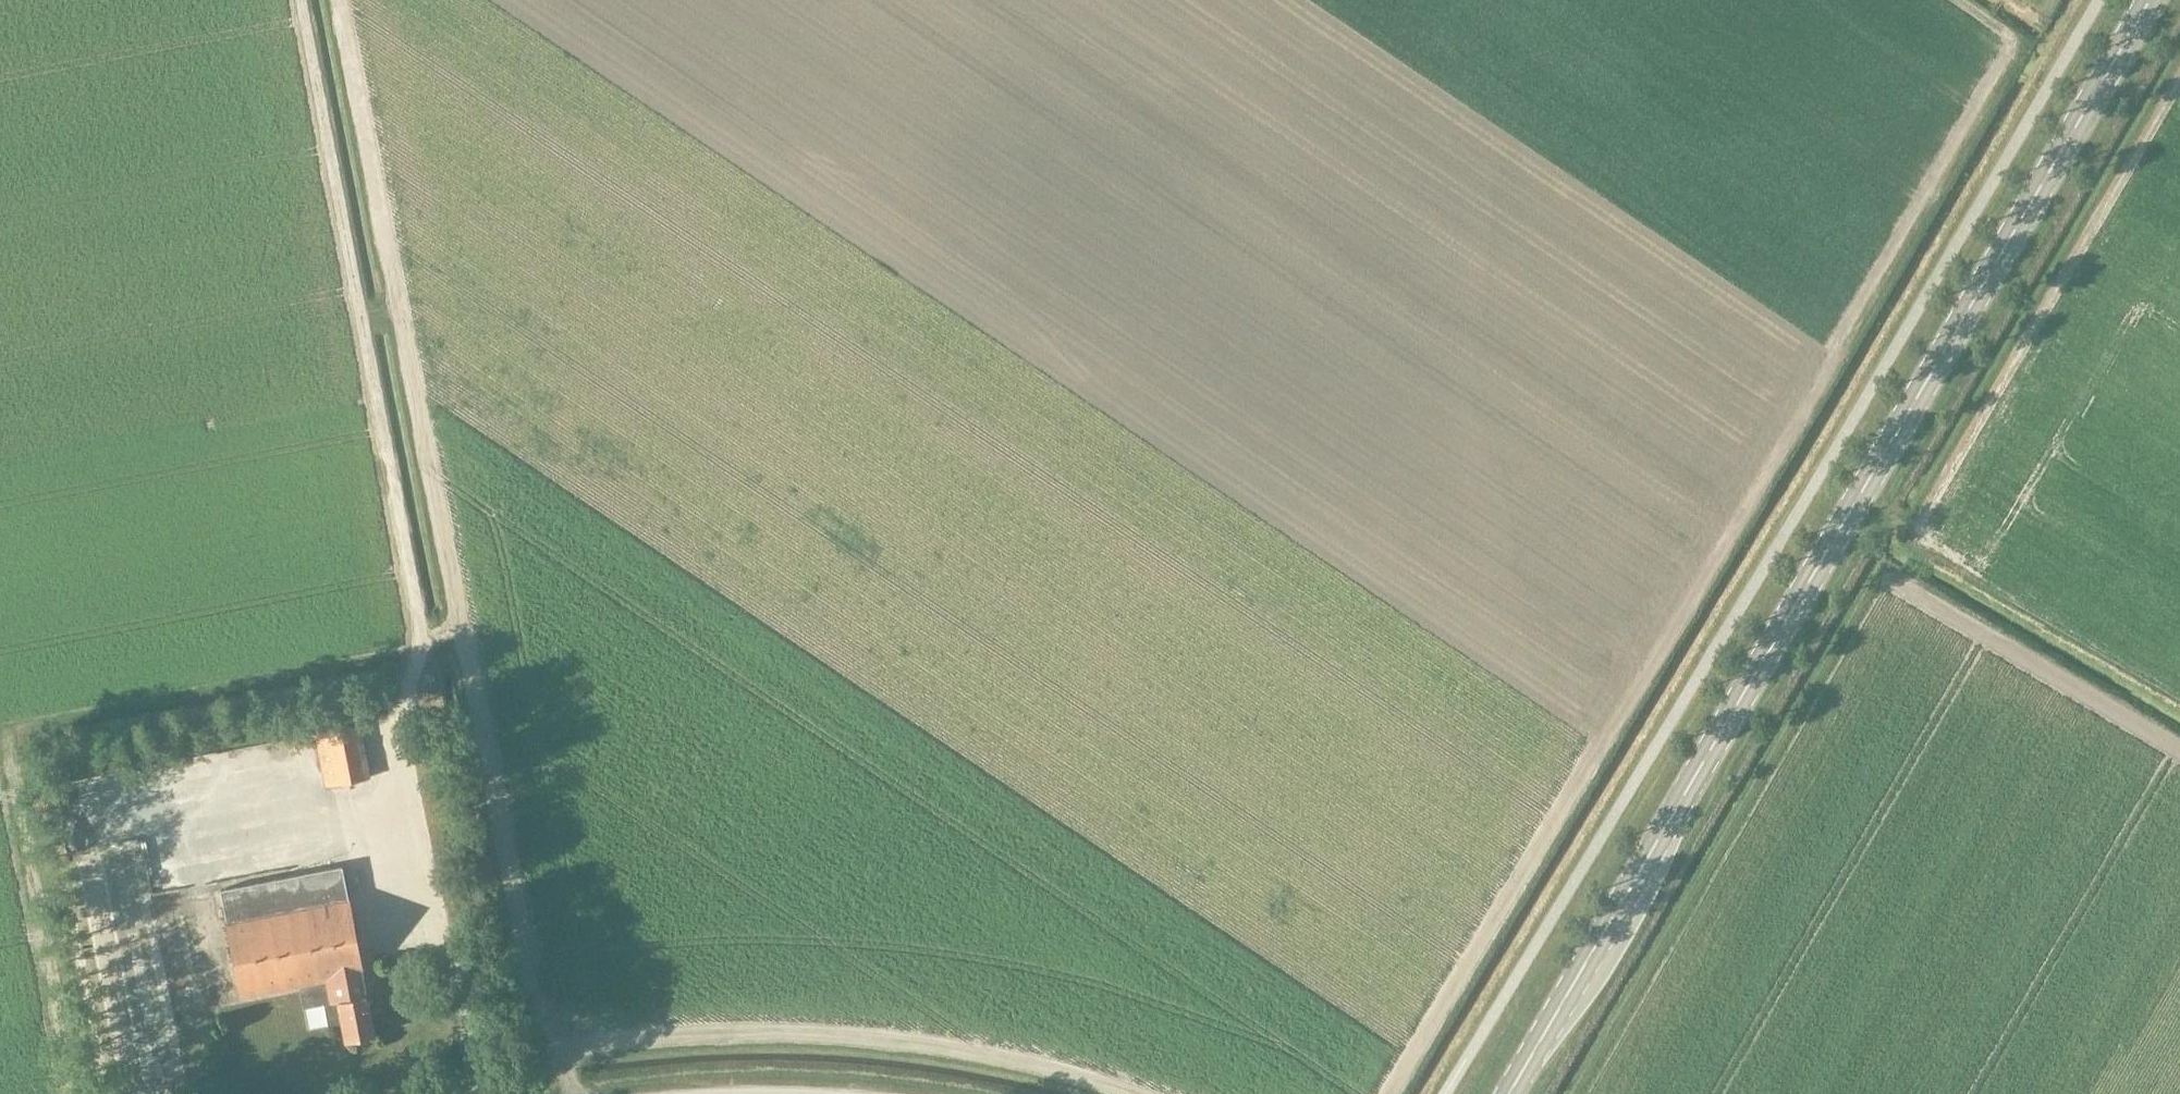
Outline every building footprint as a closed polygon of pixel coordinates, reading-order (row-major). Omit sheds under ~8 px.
[(326,786),(369,777),(358,725),(316,733),(326,786)] [(362,973),(347,893),(347,892),(342,865),(220,889),(225,916),(241,996),(327,980),(331,1001),(324,1002),(329,1025),(342,1022),(345,1040),(374,1035),(367,994),(361,995),(357,974),(362,973)] [(185,884),(155,892),(157,899),(187,891),(185,884)] [(187,920),(189,942),(203,940),(201,919),(187,920)]
